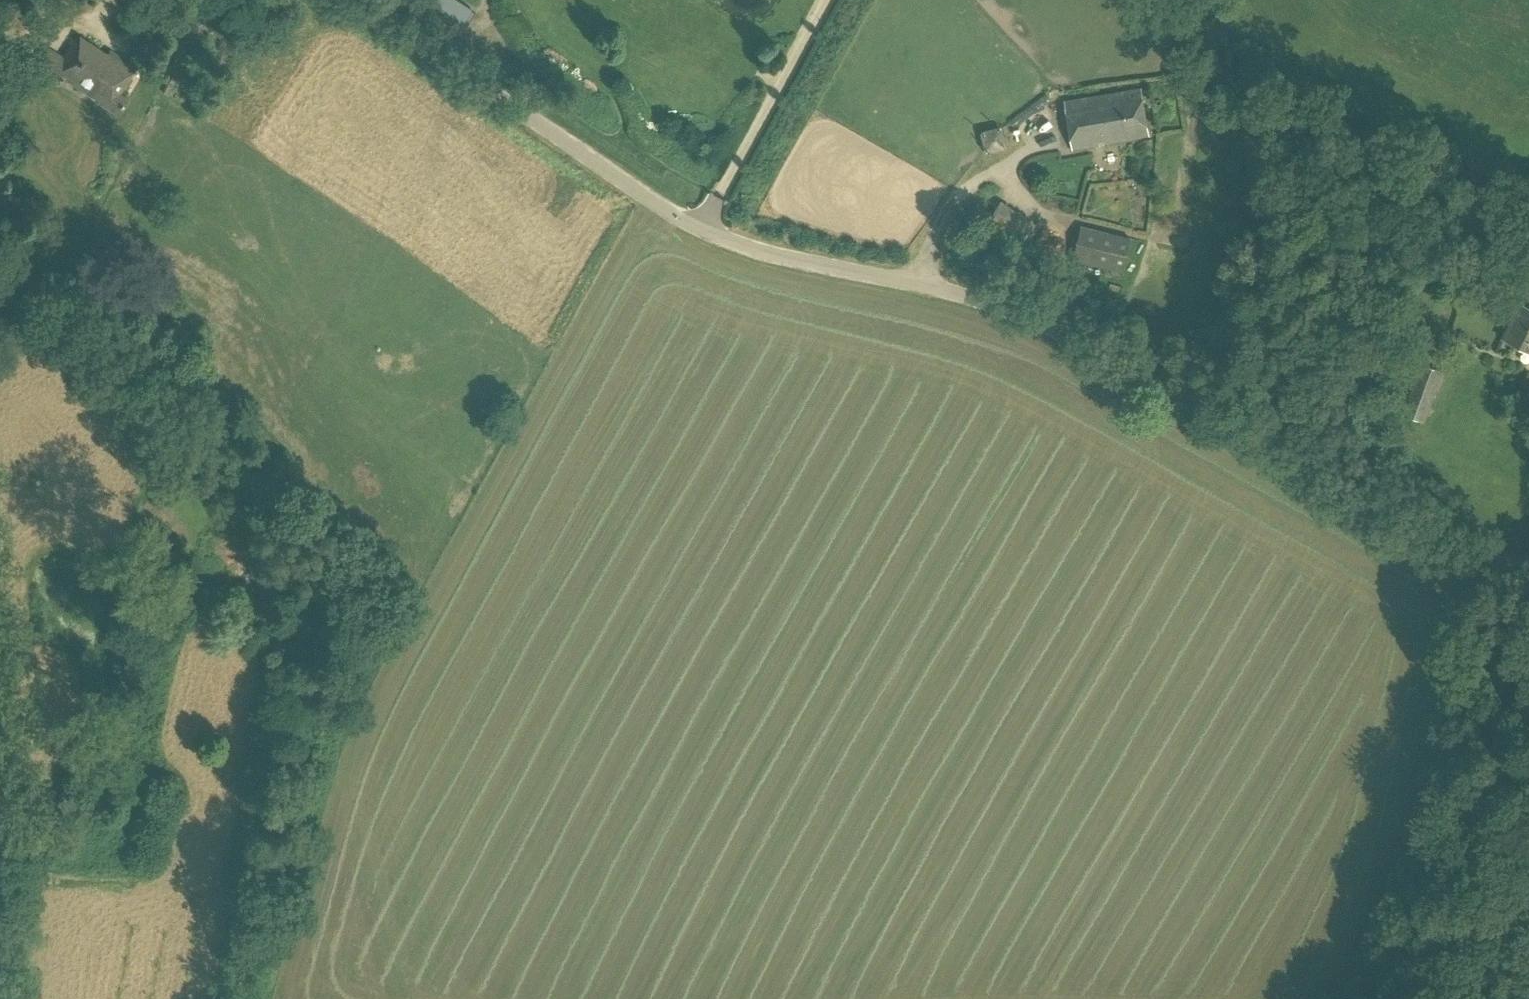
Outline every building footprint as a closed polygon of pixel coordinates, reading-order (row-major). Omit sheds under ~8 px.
[(118,61),(80,36),(63,62),(50,53),(42,65),(117,114),(127,98),(120,93),(134,72),(133,71),(135,68),(120,58),(118,61)] [(1074,149),(1150,136),(1142,88),(1066,101),(1074,149)] [(1123,273),(1131,239),(1080,227),(1072,261),(1123,273)] [(1522,304),(1504,339),(1528,351),(1528,307),(1522,304)] [(1425,423),(1444,372),(1423,364),(1404,415),(1425,423)] [(1525,423),(1528,422),(1528,400),(1517,405),(1525,423)]
